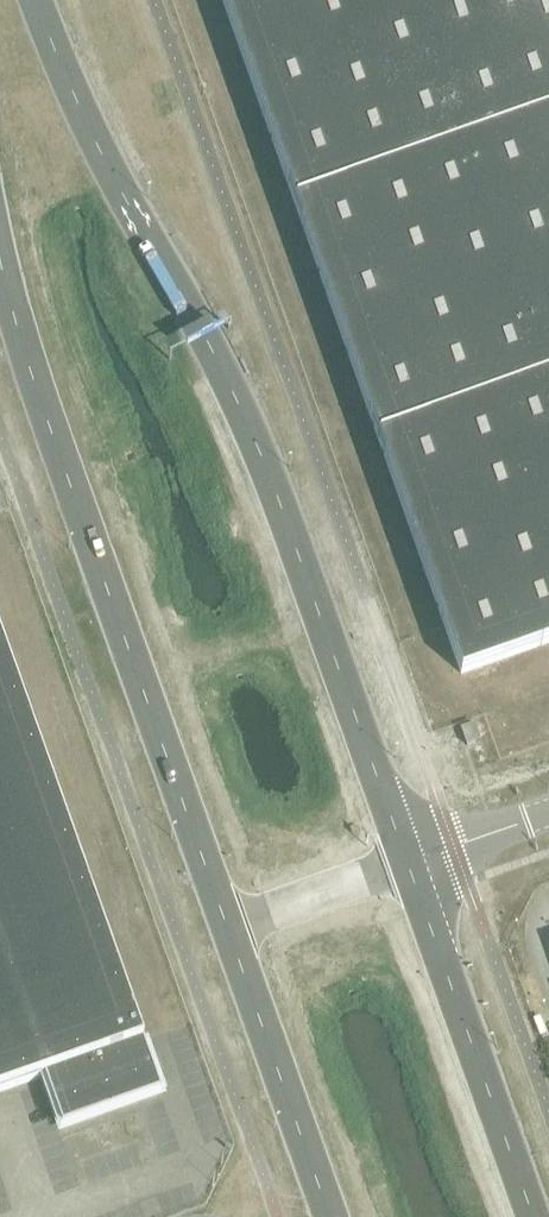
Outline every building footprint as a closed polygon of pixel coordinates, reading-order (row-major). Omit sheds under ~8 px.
[(295,208),(378,441),(460,674),(548,642),(548,0),(222,0),(295,208)] [(44,1077),(61,1126),(159,1091),(141,1042),(142,1042),(134,1021),(0,643),(0,1093),(44,1077)] [(474,724),(460,729),(466,746),(480,741),(474,724)]
